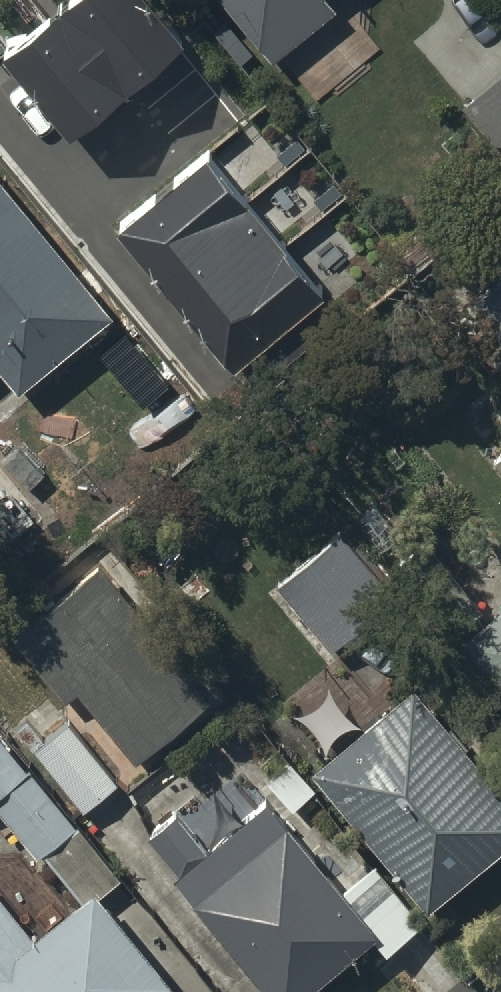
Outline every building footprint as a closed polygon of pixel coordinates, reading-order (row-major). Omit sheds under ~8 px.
[(273,70),(333,18),(322,6),(329,0),(214,0),(273,70)] [(462,113),(500,160),(500,80),(462,113)] [(256,197),(258,200),(304,255),(350,217),(302,159),(256,197)] [(115,325),(0,179),(0,376),(22,403),(115,325)] [(478,308),(500,335),(500,288),(478,308)] [(492,450),(500,460),(500,442),(492,450)] [(281,591),(333,656),(394,607),(384,594),(394,587),(362,547),(356,552),(345,539),(281,591)] [(97,577),(15,646),(68,708),(76,701),(135,769),(208,706),(97,577)] [(459,655),(500,704),(500,621),(459,655)] [(429,919),(500,861),(500,803),(414,696),(314,777),(429,919)] [(65,728),(34,755),(86,817),(118,790),(65,728)] [(100,904),(121,885),(0,736),(0,816),(40,865),(45,861),(85,910),(40,947),(0,899),(0,991),(172,991),(100,904)] [(175,885),(262,991),(326,991),(378,949),(387,960),(422,932),(394,898),(364,923),(250,785),(219,810),(241,836),(210,862),(175,820),(149,842),(180,881),(175,885)]
